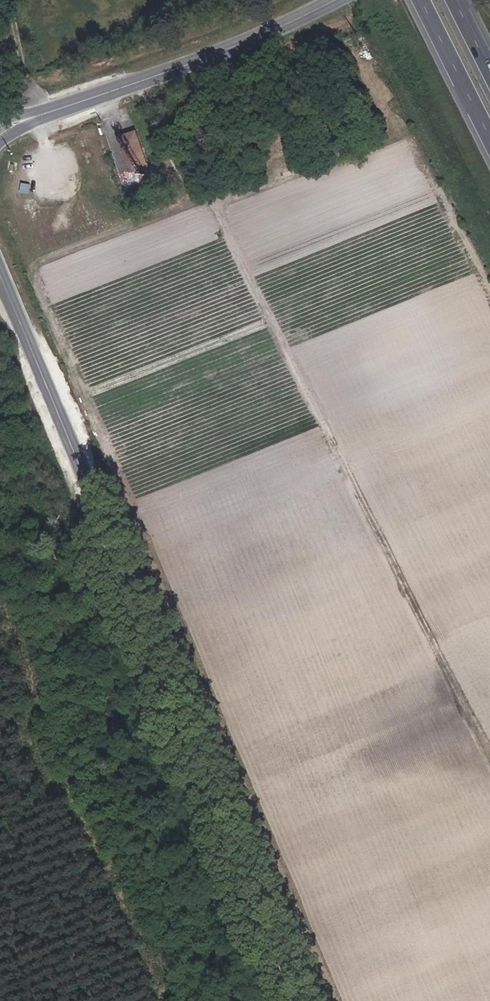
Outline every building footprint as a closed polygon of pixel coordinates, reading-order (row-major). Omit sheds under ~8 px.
[(116,138),(128,172),(145,166),(134,132),(116,138)] [(312,154),(315,162),(324,159),(322,151),(312,154)]
